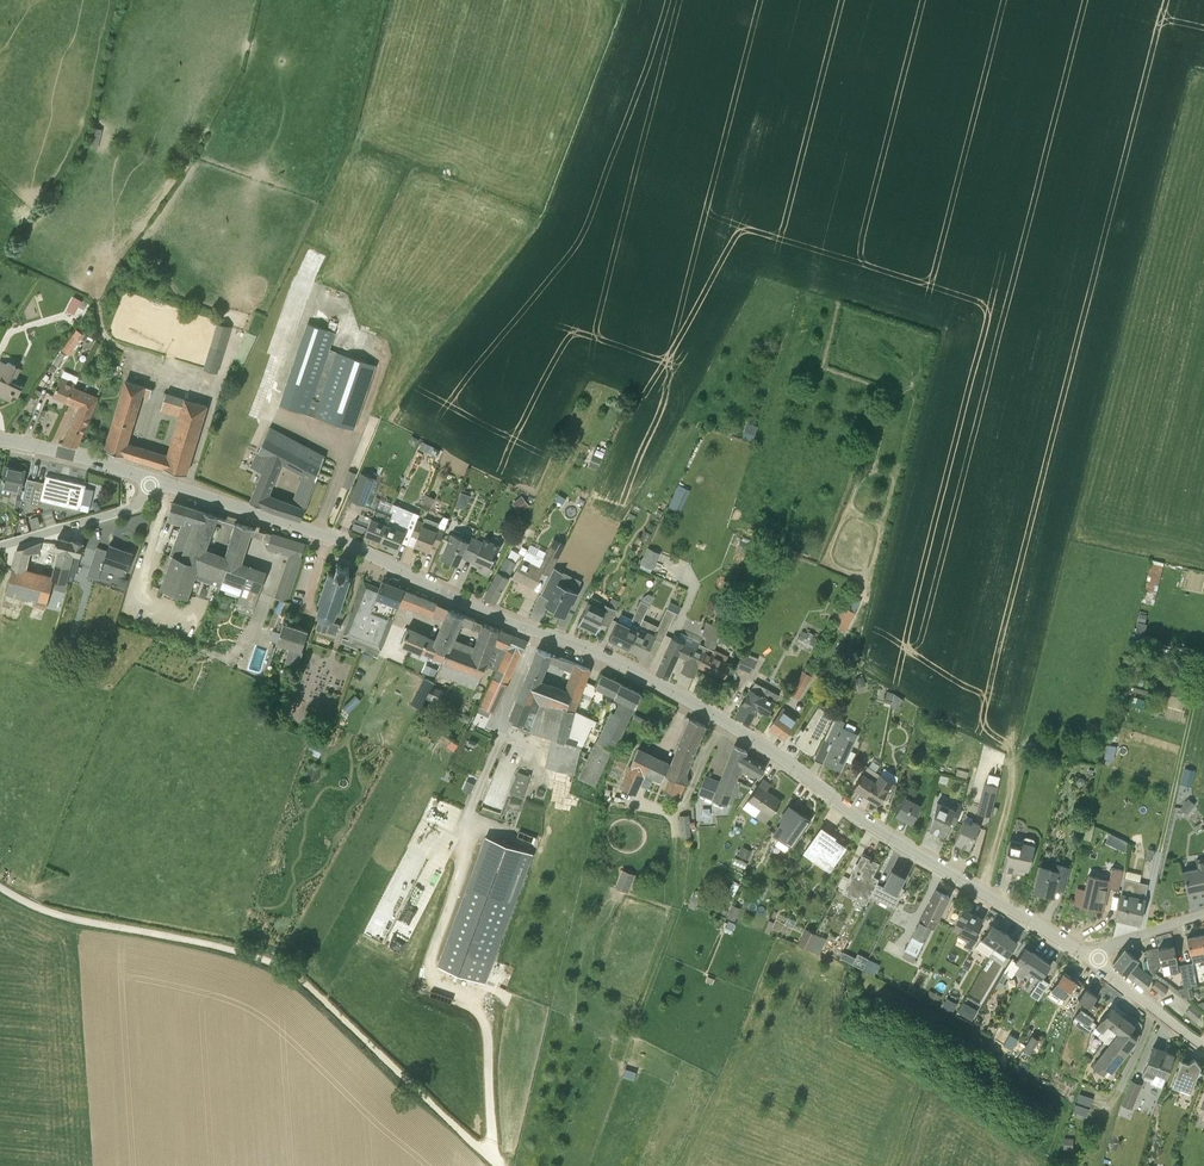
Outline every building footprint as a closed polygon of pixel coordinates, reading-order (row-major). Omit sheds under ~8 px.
[(98,147),(102,127),(96,126),(91,145),(98,147)] [(70,303),(78,307),(82,300),(74,296),(70,303)] [(76,312),(82,316),(90,303),(84,299),(76,312)] [(218,323),(211,345),(205,368),(217,372),(224,349),(231,326),(218,323)] [(280,403),(330,421),(353,429),(375,365),(330,349),(336,332),(308,323),(280,403)] [(77,328),(62,350),(69,355),(84,333),(77,328)] [(62,351),(55,361),(59,364),(66,354),(62,351)] [(18,396),(23,386),(9,380),(16,365),(8,362),(7,364),(0,361),(0,376),(1,377),(0,379),(0,395),(11,400),(14,394),(18,396)] [(53,395),(67,401),(73,388),(78,376),(64,369),(53,395)] [(174,470),(186,474),(207,405),(166,392),(160,409),(179,415),(166,455),(125,442),(142,392),(150,395),(152,388),(126,380),(105,449),(165,467),(174,470)] [(207,399),(209,389),(188,385),(186,394),(207,399)] [(35,388),(33,394),(40,397),(42,391),(35,388)] [(63,444),(77,447),(90,415),(97,398),(73,388),(67,401),(80,407),(63,444)] [(755,438),(759,424),(748,421),(745,435),(755,438)] [(301,518),(306,505),(315,481),(325,455),(270,426),(251,467),(263,472),(250,501),(274,511),(301,518)] [(412,435),(410,438),(412,444),(416,446),(419,439),(412,435)] [(424,440),(420,448),(428,452),(432,445),(424,440)] [(596,455),(593,453),(588,465),(597,468),(603,455),(597,453),(596,455)] [(21,491),(25,470),(6,466),(2,487),(21,491)] [(364,504),(369,493),(375,477),(362,472),(351,499),(364,504)] [(23,499),(31,501),(30,503),(40,505),(41,500),(71,507),(80,509),(81,505),(81,504),(90,506),(94,489),(85,487),(86,484),(68,480),(67,483),(59,481),(60,478),(46,475),(44,482),(36,480),(28,478),(26,485),(23,499)] [(346,477),(343,485),(351,488),(354,480),(346,477)] [(671,507),(683,511),(691,487),(679,483),(671,507)] [(461,491),(459,498),(466,501),(469,494),(461,491)] [(23,494),(18,493),(14,506),(20,507),(23,494)] [(422,506),(429,510),(434,497),(427,494),(422,506)] [(522,495),(515,501),(523,510),(530,505),(522,495)] [(221,586),(223,579),(232,553),(228,552),(227,558),(204,549),(217,516),(193,508),(173,502),(167,520),(182,524),(171,557),(172,557),(161,588),(188,597),(195,577),(221,586)] [(392,503),(389,510),(392,512),(381,540),(399,547),(405,532),(404,531),(409,517),(398,513),(400,506),(392,503)] [(365,534),(381,540),(392,512),(389,510),(388,513),(376,508),(369,524),(365,534)] [(439,522),(436,521),(425,517),(423,522),(417,520),(411,536),(412,534),(418,536),(415,544),(429,550),(431,544),(438,546),(445,529),(449,517),(444,515),(439,522)] [(40,525),(37,517),(31,519),(33,527),(40,525)] [(365,534),(369,524),(355,518),(350,528),(365,534)] [(243,562),(252,534),(254,528),(253,527),(237,522),(228,552),(232,553),(223,579),(243,586),(237,603),(254,609),(259,592),(267,571),(243,562)] [(645,530),(641,539),(647,542),(652,533),(645,530)] [(291,554),(301,557),(306,544),(285,537),(284,537),(272,533),(267,547),(291,554)] [(469,555),(477,538),(467,534),(465,539),(452,533),(441,557),(443,558),(443,560),(447,562),(448,560),(457,565),(463,552),(469,555)] [(65,581),(68,574),(73,552),(80,554),(83,542),(73,540),(73,539),(58,536),(55,548),(59,549),(56,562),(53,576),(54,576),(52,587),(65,592),(69,582),(65,581)] [(494,558),(500,545),(483,537),(482,540),(477,538),(469,555),(475,558),(475,559),(483,563),(480,571),(489,575),(496,559),(494,558)] [(513,578),(533,588),(542,570),(549,573),(564,544),(554,539),(548,552),(531,543),(527,551),(513,578)] [(741,540),(738,547),(748,550),(750,543),(741,540)] [(6,592),(34,600),(28,617),(42,621),(51,588),(52,587),(54,576),(53,576),(41,573),(26,569),(31,552),(39,553),(40,542),(17,548),(6,592)] [(87,575),(98,579),(102,567),(125,575),(133,552),(130,551),(130,552),(113,546),(113,545),(109,544),(107,550),(97,546),(87,575)] [(523,546),(519,552),(524,555),(528,549),(523,546)] [(73,552),(68,574),(76,576),(81,555),(80,554),(73,552)] [(494,603),(509,575),(516,562),(506,557),(494,580),(484,597),(494,603)] [(1153,604),(1162,562),(1151,559),(1140,601),(1153,604)] [(346,566),(339,564),(338,562),(336,562),(337,565),(334,573),(330,572),(329,569),(327,570),(329,573),(326,581),(324,580),(323,582),(325,582),(323,590),(321,590),(320,591),(322,592),(319,600),(317,601),(318,603),(320,602),(321,602),(319,609),(317,608),(316,610),(318,611),(318,612),(318,614),(319,615),(319,617),(320,618),(316,628),(336,634),(339,626),(341,626),(341,625),(330,621),(331,620),(332,619),(333,618),(334,617),(335,616),(336,617),(337,615),(335,614),(337,608),(339,608),(340,610),(341,610),(340,607),(343,599),(345,600),(345,598),(348,590),(348,589),(347,588),(349,580),(352,578),(351,577),(349,578),(344,577),(345,574),(347,575),(349,574),(349,572),(348,570),(347,569),(347,568),(349,567),(349,565),(346,566)] [(639,567),(650,572),(652,568),(642,563),(639,567)] [(554,610),(554,611),(565,617),(565,616),(564,616),(567,611),(572,601),(573,602),(576,595),(578,592),(567,586),(570,579),(561,575),(562,572),(563,572),(563,571),(554,567),(540,594),(549,598),(546,605),(545,605),(545,606),(554,610)] [(357,595),(343,635),(349,638),(348,640),(342,638),(340,642),(376,656),(379,649),(397,600),(401,588),(382,581),(379,588),(364,582),(359,596),(357,595)] [(208,589),(202,587),(199,596),(205,598),(208,589)] [(409,605),(432,615),(436,603),(404,590),(405,589),(401,588),(397,600),(409,605)] [(836,605),(834,609),(839,612),(833,622),(845,629),(855,612),(855,611),(861,600),(851,594),(844,606),(842,605),(841,607),(836,605)] [(617,620),(614,627),(609,638),(629,648),(643,618),(649,604),(641,600),(631,619),(633,620),(630,626),(617,620)] [(645,655),(655,634),(663,638),(678,605),(670,601),(658,626),(643,618),(629,648),(645,655)] [(589,602),(578,623),(596,632),(601,622),(609,626),(617,609),(606,604),(603,609),(589,602)] [(451,639),(454,640),(460,623),(463,614),(448,608),(436,640),(407,628),(401,644),(422,653),(423,650),(443,659),(449,644),(451,639)] [(1140,613),(1138,620),(1145,621),(1147,614),(1140,613)] [(476,620),(463,614),(460,623),(473,628),(476,620)] [(721,627),(717,640),(724,642),(731,621),(724,618),(721,628),(721,627)] [(1142,640),(1146,623),(1137,621),(1133,638),(1142,640)] [(280,632),(277,643),(289,647),(285,660),(297,664),(302,649),(302,648),(308,630),(284,622),(280,632)] [(702,634),(707,636),(717,640),(721,627),(707,622),(702,634)] [(481,631),(473,653),(449,644),(443,659),(437,674),(475,689),(485,665),(496,670),(500,661),(513,635),(484,623),(481,631)] [(803,628),(797,640),(814,648),(820,636),(803,628)] [(277,643),(280,632),(273,630),(269,640),(277,643)] [(513,635),(500,661),(515,668),(528,641),(513,635)] [(698,649),(704,652),(712,656),(714,649),(717,640),(707,636),(703,645),(700,643),(698,649)] [(698,665),(704,652),(698,649),(684,642),(672,637),(656,672),(667,678),(678,654),(690,660),(684,673),(693,676),(698,665)] [(540,680),(550,653),(537,648),(516,700),(510,717),(523,722),(528,709),(538,713),(532,728),(531,732),(553,738),(546,762),(575,773),(581,752),(584,742),(577,739),(578,737),(569,733),(576,710),(580,696),(583,685),(590,668),(562,657),(559,666),(573,671),(566,689),(540,680)] [(698,665),(724,677),(730,662),(726,660),(728,655),(714,649),(712,656),(704,652),(698,665)] [(752,673),(756,662),(757,660),(742,654),(736,667),(752,673)] [(427,663),(425,671),(436,675),(439,667),(427,663)] [(802,669),(789,691),(799,698),(812,675),(811,674),(804,670),(802,669)] [(612,710),(605,724),(597,741),(595,740),(578,774),(594,782),(640,693),(602,674),(596,686),(621,698),(615,711),(612,710)] [(863,676),(856,677),(858,684),(864,682),(863,676)] [(425,697),(431,685),(434,680),(425,677),(411,703),(419,707),(425,697)] [(779,694),(755,681),(736,716),(749,723),(757,708),(769,714),(779,694)] [(443,704),(444,704),(448,691),(431,685),(425,697),(431,699),(428,708),(440,712),(443,704)] [(884,701),(892,703),(894,692),(887,690),(885,697),(885,699),(884,701)] [(894,692),(892,703),(891,706),(898,711),(901,706),(899,705),(903,699),(894,692)] [(495,713),(500,703),(484,696),(477,711),(488,716),(491,712),(495,713)] [(795,743),(802,747),(812,754),(830,712),(818,706),(795,743)] [(783,708),(770,727),(785,738),(798,719),(783,708)] [(1116,717),(1124,719),(1127,711),(1118,708),(1116,717)] [(594,719),(576,710),(569,733),(578,737),(577,739),(584,742),(594,719)] [(824,761),(841,769),(858,733),(842,726),(845,721),(836,717),(827,737),(833,740),(832,744),(824,740),(814,760),(822,764),(824,761)] [(673,759),(689,765),(705,725),(691,718),(686,729),(673,759)] [(334,724),(327,746),(339,750),(346,728),(334,724)] [(430,737),(431,738),(436,740),(442,728),(436,725),(430,737)] [(759,776),(765,766),(745,755),(747,750),(734,745),(719,781),(706,775),(698,793),(726,804),(741,766),(759,776)] [(676,796),(677,796),(679,797),(685,784),(687,784),(686,772),(689,765),(673,759),(671,764),(637,748),(618,785),(636,794),(640,784),(645,773),(653,776),(661,781),(664,775),(668,777),(671,778),(665,791),(667,792),(666,796),(667,798),(673,800),(675,800),(676,796)] [(878,776),(879,773),(867,766),(854,786),(866,794),(878,776)] [(1192,787),(1195,770),(1184,768),(1181,784),(1192,787)] [(524,797),(532,773),(518,769),(511,792),(524,797)] [(866,794),(879,802),(887,790),(893,795),(896,784),(879,773),(878,776),(866,794)] [(984,782),(976,812),(990,816),(999,776),(988,773),(986,782),(984,782)] [(1077,785),(1081,786),(1084,784),(1085,780),(1083,777),(1079,776),(1076,778),(1075,782),(1077,785)] [(771,784),(763,778),(747,798),(742,805),(755,814),(764,821),(782,800),(767,790),(771,784)] [(471,794),(475,784),(467,780),(462,790),(471,794)] [(903,795),(896,813),(912,822),(922,804),(903,795)] [(1179,806),(1186,813),(1195,803),(1187,797),(1179,806)] [(962,809),(960,808),(956,806),(955,806),(954,809),(937,802),(930,828),(943,834),(949,821),(955,823),(962,809)] [(793,846),(810,820),(789,806),(780,820),(783,822),(774,834),(793,846)] [(681,815),(681,824),(690,824),(690,821),(689,815),(681,815)] [(969,848),(974,837),(980,823),(972,819),(971,822),(964,819),(954,842),(969,848)] [(1086,822),(1082,837),(1090,839),(1094,824),(1086,822)] [(831,834),(822,828),(805,852),(814,858),(818,852),(833,862),(845,847),(830,836),(831,834)] [(1126,849),(1130,840),(1111,831),(1106,840),(1126,849)] [(483,833),(441,964),(491,980),(533,849),(483,833)] [(1133,834),(1134,843),(1145,842),(1144,833),(1133,834)] [(1003,868),(1013,871),(1015,871),(1016,867),(1028,870),(1035,844),(1035,842),(1033,838),(1026,837),(1023,838),(1021,845),(1009,842),(1003,868)] [(738,855),(747,859),(752,850),(743,846),(738,855)] [(863,856),(856,869),(855,868),(846,886),(857,891),(854,898),(866,905),(876,884),(870,881),(878,863),(870,859),(869,859),(863,856)] [(1198,859),(1199,867),(1183,871),(1187,891),(1203,888),(1203,858),(1198,859)] [(1040,866),(1034,890),(1054,895),(1057,883),(1065,885),(1069,867),(1057,864),(1056,870),(1040,866)] [(1077,888),(1075,901),(1082,902),(1082,905),(1102,910),(1108,886),(1117,888),(1122,869),(1112,867),(1109,879),(1089,875),(1085,889),(1077,888)] [(628,891),(635,874),(622,869),(615,886),(628,891)] [(894,907),(904,888),(900,886),(905,876),(892,869),(879,894),(893,900),(890,905),(894,907)] [(1121,893),(1115,917),(1139,922),(1145,899),(1147,884),(1124,878),(1121,893)] [(696,908),(701,894),(699,893),(700,891),(696,889),(689,906),(696,908)] [(949,895),(936,889),(925,912),(924,912),(923,914),(937,920),(949,895)] [(386,891),(367,931),(384,940),(404,900),(386,891)] [(735,920),(741,907),(732,904),(727,916),(735,920)] [(958,917),(959,918),(965,921),(966,921),(971,912),(962,907),(962,908),(963,908),(958,917)] [(979,917),(979,916),(971,912),(966,921),(965,921),(960,931),(959,934),(968,939),(964,946),(970,949),(979,933),(976,932),(982,921),(977,919),(978,917),(979,917)] [(937,920),(923,914),(904,951),(905,951),(902,956),(913,962),(916,955),(921,958),(929,942),(925,940),(930,927),(933,929),(937,920)] [(732,930),(735,923),(729,920),(726,927),(732,930)] [(982,937),(982,938),(976,946),(989,955),(995,946),(1004,932),(991,924),(982,937)] [(798,944),(808,949),(816,933),(806,928),(798,944)] [(1017,941),(1010,936),(1004,932),(995,946),(1008,955),(1017,941)] [(1202,934),(1187,937),(1191,962),(1184,963),(1188,986),(1191,986),(1197,984),(1193,962),(1203,960),(1203,946),(1202,934)] [(1190,995),(1188,986),(1184,963),(1177,965),(1173,944),(1158,947),(1145,949),(1148,967),(1151,972),(1157,971),(1162,964),(1168,962),(1170,973),(1180,971),(1184,987),(1177,989),(1190,998),(1189,996),(1190,995)] [(1143,951),(1134,945),(1125,947),(1113,962),(1137,981),(1145,988),(1152,979),(1132,965),(1143,951)] [(1011,976),(1014,972),(1022,978),(1028,970),(1038,955),(1025,946),(1015,960),(1012,958),(1008,964),(1004,971),(998,980),(1003,982),(1007,974),(1011,976)] [(857,953),(855,957),(852,963),(863,968),(868,958),(857,953)] [(1040,979),(1041,978),(1051,964),(1038,955),(1028,970),(1040,979)] [(868,958),(863,968),(874,974),(879,963),(868,958)] [(968,970),(971,963),(966,961),(963,968),(968,970)] [(1082,981),(1075,978),(1073,980),(1062,972),(1047,993),(1060,1003),(1071,989),(1076,992),(1082,981)] [(1041,978),(1040,979),(1030,993),(1038,999),(1048,982),(1041,978)] [(1168,989),(1156,980),(1152,985),(1164,994),(1168,989)] [(1075,1014),(1088,1023),(1094,1014),(1091,1012),(1097,1005),(1093,1002),(1097,996),(1085,988),(1079,996),(1084,1000),(1075,1014)] [(929,991),(925,999),(937,1005),(941,997),(929,991)] [(951,1014),(956,1006),(945,1001),(941,1009),(951,1014)] [(958,1011),(963,1014),(969,1005),(964,1002),(958,1011)] [(1202,1014),(1192,1005),(1186,1011),(1196,1021),(1202,1014)] [(1103,1030),(1098,1036),(1104,1040),(1108,1035),(1123,1016),(1111,1006),(1097,1025),(1103,1030)] [(1108,1035),(1127,1050),(1137,1038),(1129,1032),(1135,1025),(1123,1016),(1108,1035)] [(1010,1033),(1003,1045),(1012,1050),(1019,1038),(1010,1033)] [(1032,1035),(1022,1049),(1029,1054),(1039,1039),(1032,1035)] [(1092,1065),(1094,1066),(1103,1073),(1108,1067),(1112,1070),(1127,1050),(1108,1035),(1104,1040),(1109,1044),(1097,1059),(1092,1065)] [(1174,1054),(1166,1051),(1161,1053),(1152,1050),(1143,1073),(1146,1073),(1152,1076),(1150,1081),(1150,1082),(1162,1087),(1166,1075),(1165,1075),(1174,1054)] [(1188,1062),(1186,1061),(1181,1060),(1172,1086),(1173,1087),(1172,1088),(1190,1095),(1201,1066),(1194,1057),(1188,1062)] [(1132,1079),(1125,1095),(1134,1099),(1141,1083),(1132,1079)] [(1080,1091),(1078,1100),(1092,1104),(1094,1095),(1080,1091)] [(1078,1101),(1073,1114),(1087,1118),(1091,1105),(1078,1101)] [(1072,1149),(1073,1138),(1064,1137),(1063,1148),(1072,1149)]
